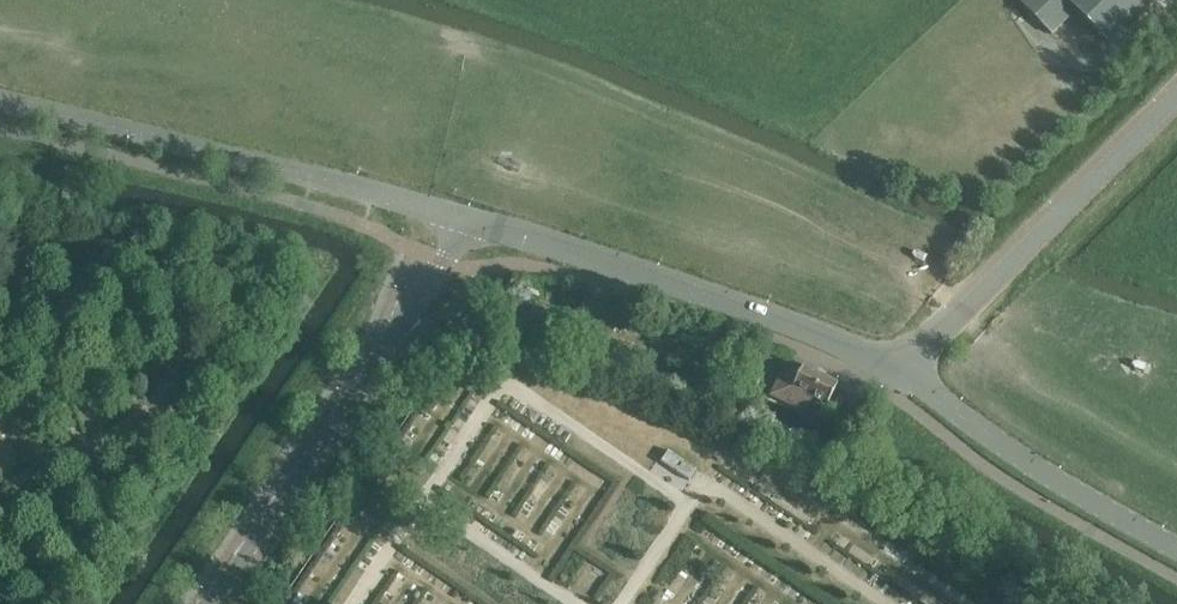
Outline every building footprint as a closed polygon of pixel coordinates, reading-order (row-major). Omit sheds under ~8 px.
[(1018,2),(1052,36),(1078,11),(1109,44),(1154,0),(1021,0),(1018,2)] [(518,377),(526,365),(512,356),(504,368),(518,377)] [(772,394),(790,402),(789,405),(800,410),(807,396),(828,406),(839,383),(788,358),(772,394)] [(674,471),(681,460),(668,451),(661,462),(674,471)]
